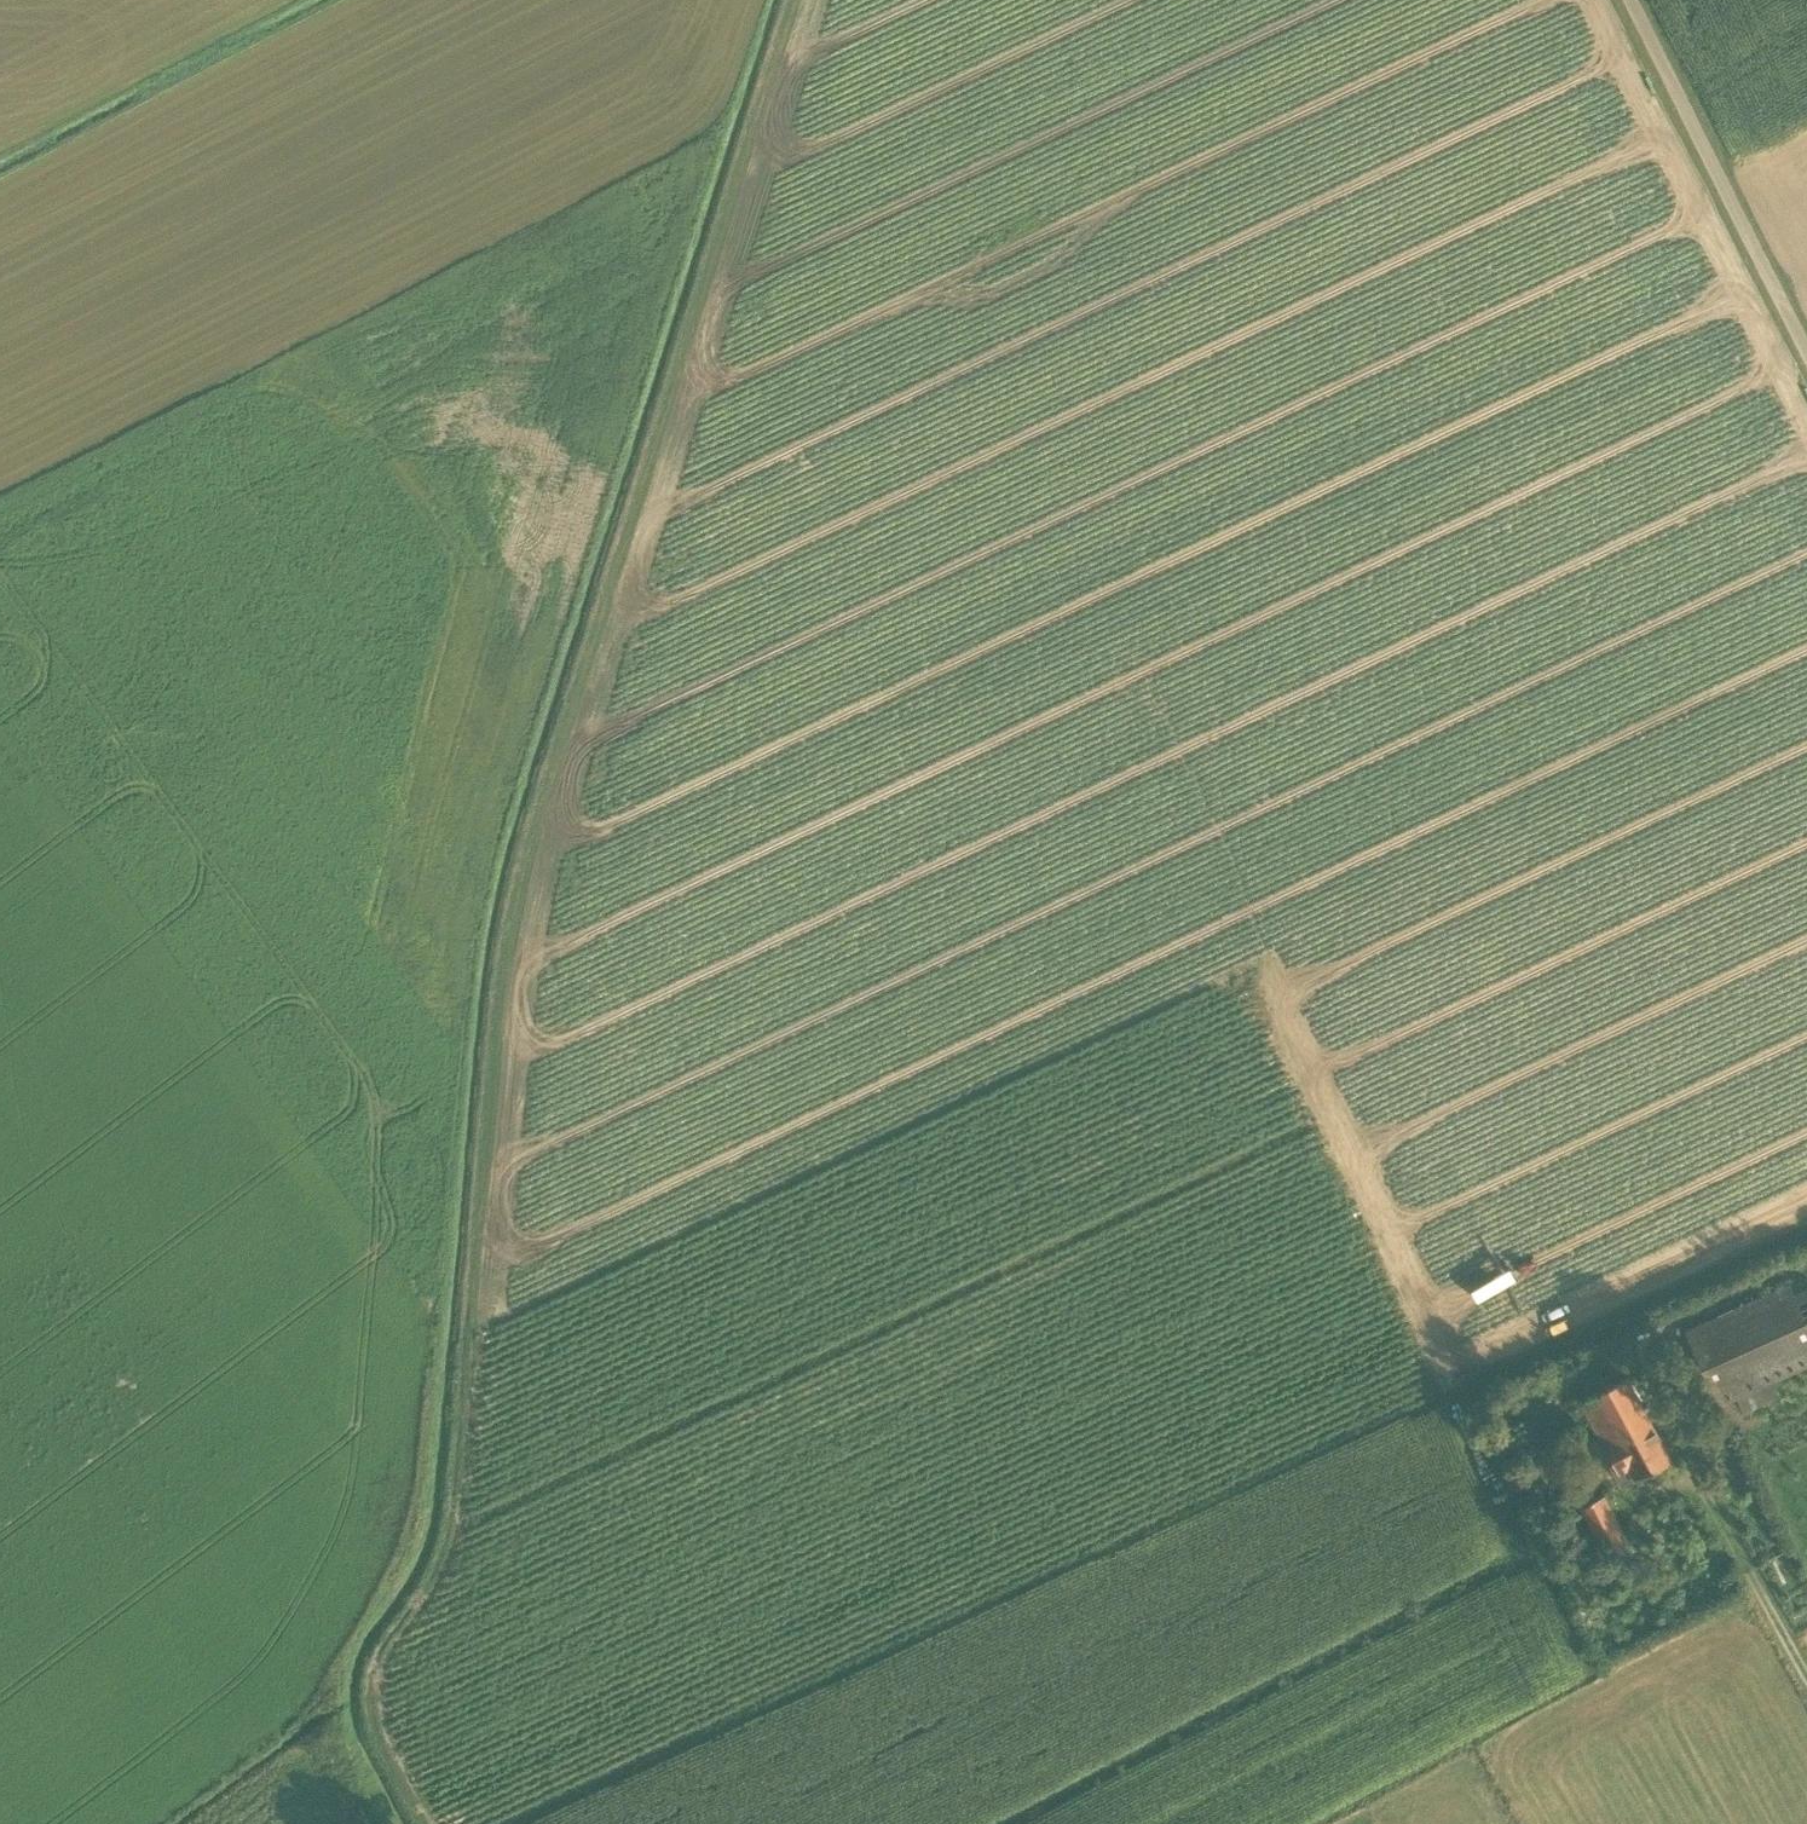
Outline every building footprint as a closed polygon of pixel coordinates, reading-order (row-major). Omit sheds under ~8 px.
[(1806,1364),(1806,1287),(1794,1293),(1790,1284),(1685,1331),(1719,1404),(1736,1397),(1743,1412),(1766,1402),(1759,1386),(1806,1364)] [(1627,1484),(1636,1480),(1673,1460),(1629,1377),(1583,1401),(1613,1459),(1610,1465),(1620,1484),(1627,1484)] [(1606,1555),(1630,1543),(1605,1496),(1582,1508),(1606,1555)]
